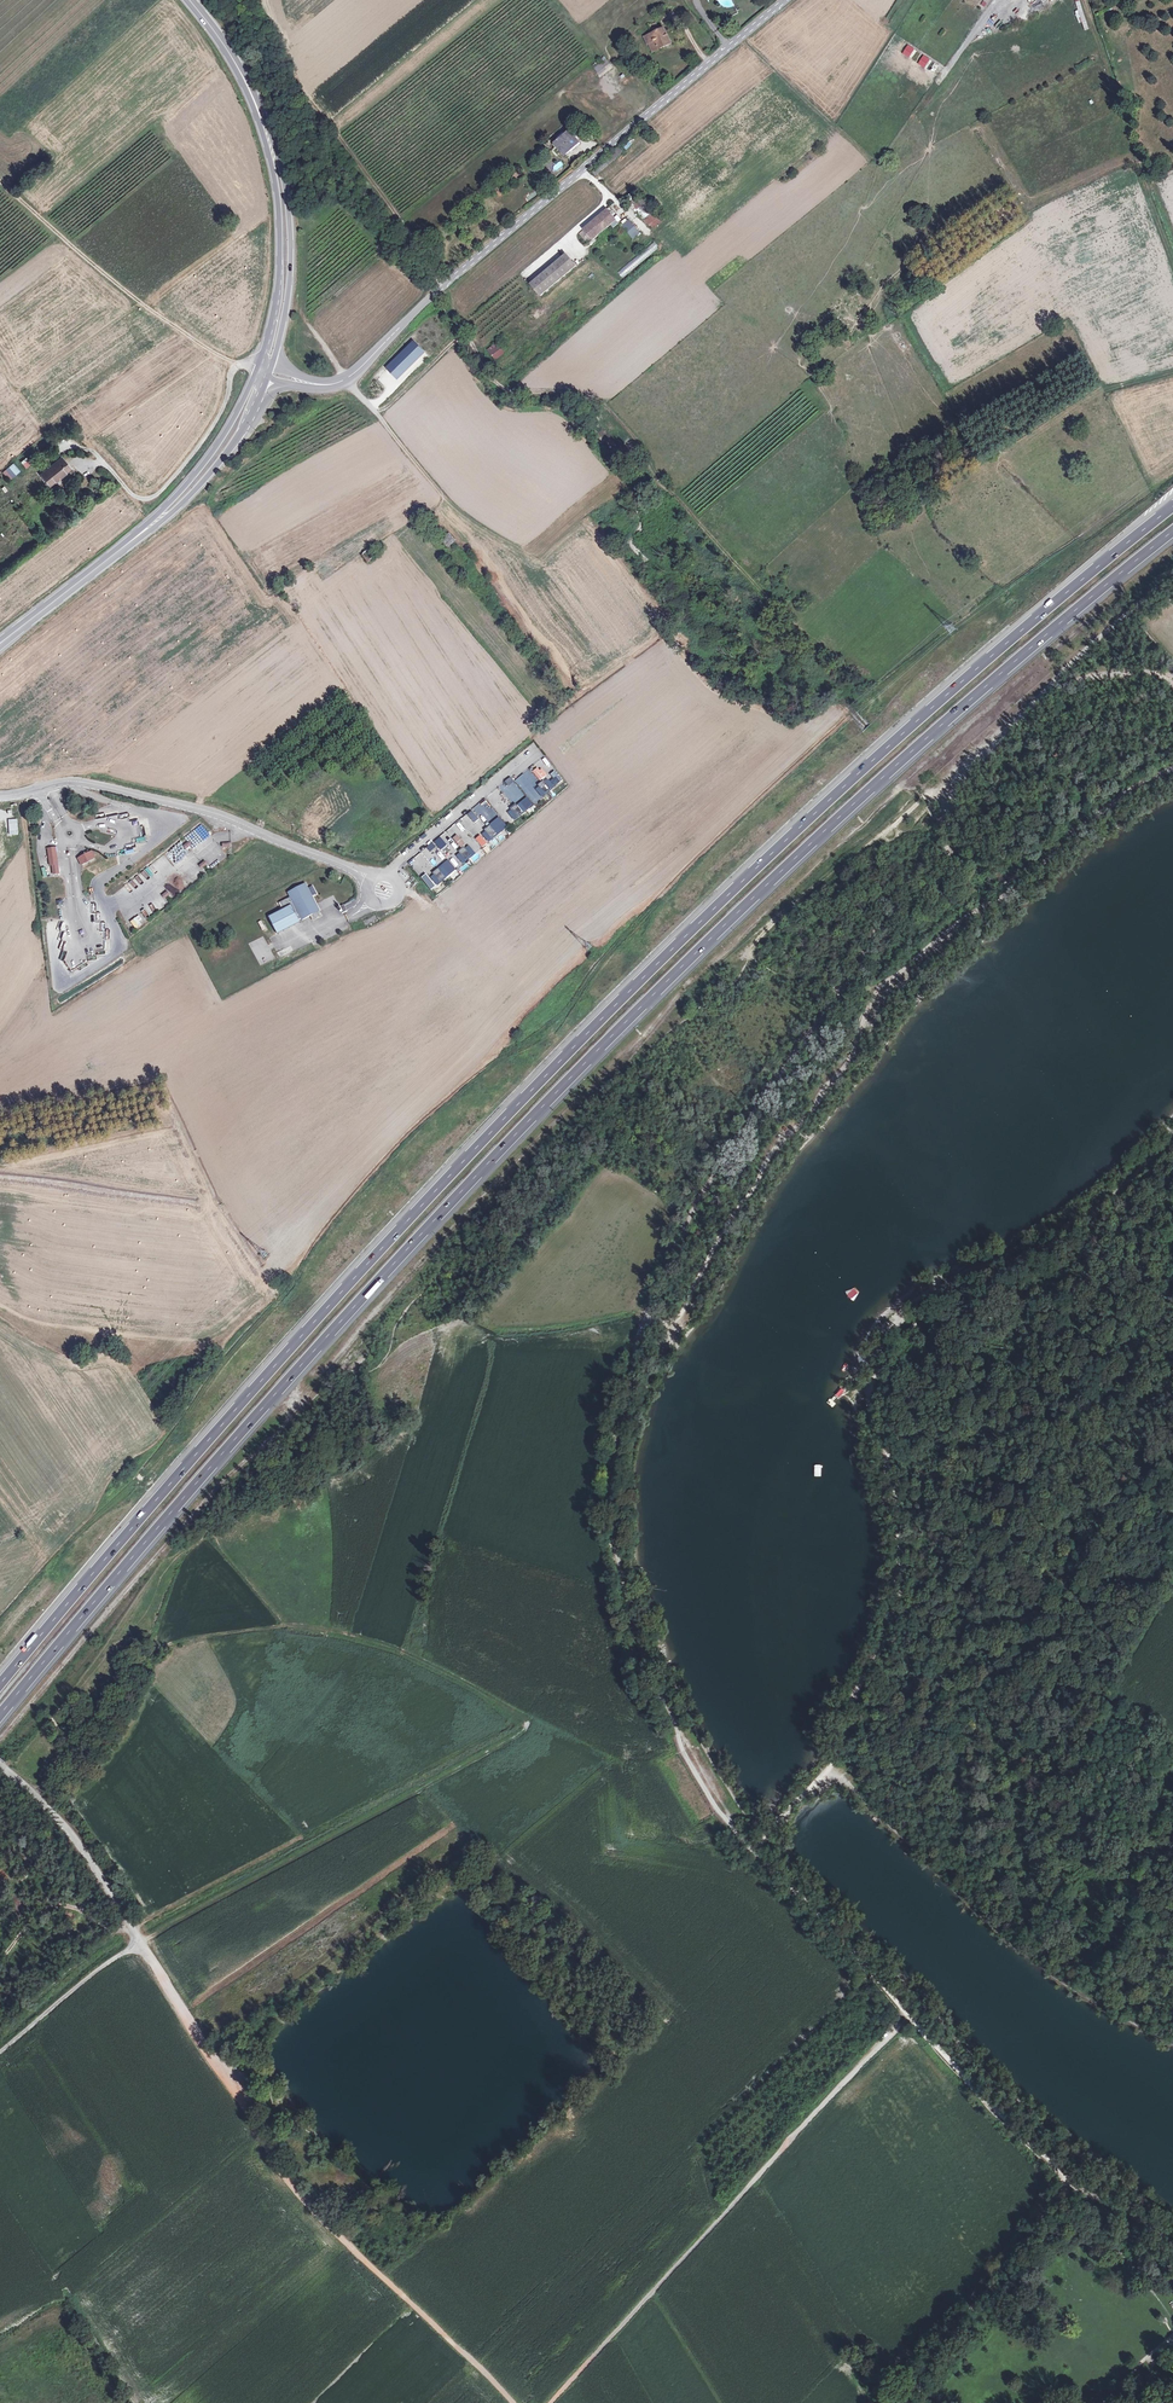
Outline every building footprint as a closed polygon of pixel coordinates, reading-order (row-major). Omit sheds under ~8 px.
[(664,28),(651,34),(655,42),(650,44),(654,52),(656,50),(655,49),(671,41),(664,28)] [(655,42),(651,34),(645,38),(648,45),(650,44),(655,42)] [(655,49),(656,50),(671,43),(671,41),(655,49)] [(610,65),(606,61),(595,70),(599,74),(610,65)] [(552,138),(556,144),(570,131),(575,127),(571,123),(552,138)] [(570,131),(556,144),(558,146),(552,151),(554,153),(555,152),(559,148),(566,156),(580,143),(577,140),(582,136),(577,129),(572,133),(570,131)] [(504,180),(508,185),(521,175),(517,169),(504,180)] [(625,200),(654,228),(664,220),(656,212),(655,213),(636,194),(640,191),(638,190),(625,200)] [(580,233),(588,243),(593,239),(616,219),(607,209),(584,229),(580,233)] [(631,222),(624,227),(633,238),(640,233),(631,222)] [(648,247),(650,252),(658,247),(656,242),(648,247)] [(562,258),(528,288),(538,299),(572,270),(562,258)] [(625,268),(619,272),(622,276),(628,272),(625,268)] [(489,350),(496,360),(505,352),(498,342),(489,350)] [(422,355),(411,344),(397,358),(400,361),(392,368),(400,376),(422,355)] [(400,361),(397,358),(385,370),(395,381),(400,376),(392,368),(400,361)] [(21,462),(26,469),(32,465),(26,458),(21,462)] [(50,485),(70,469),(61,458),(41,474),(50,485)] [(9,478),(14,474),(8,468),(3,472),(9,478)] [(449,533),(443,538),(450,546),(456,541),(449,533)] [(368,550),(362,554),(367,562),(374,558),(368,550)] [(804,601),(808,605),(813,600),(809,595),(804,601)] [(544,661),(538,667),(544,675),(551,669),(544,661)] [(546,776),(538,766),(531,771),(539,781),(546,776)] [(525,794),(539,784),(529,769),(515,780),(525,794)] [(504,796),(513,789),(510,784),(513,782),(510,778),(498,787),(504,796)] [(541,788),(546,793),(552,789),(547,783),(544,780),(539,785),(541,788)] [(544,795),(549,801),(553,798),(548,792),(544,795)] [(506,795),(508,803),(516,801),(514,793),(506,795)] [(484,800),(474,809),(480,815),(479,817),(486,824),(497,813),(484,800)] [(513,811),(518,817),(523,812),(519,807),(516,804),(511,808),(513,811)] [(494,810),(501,816),(504,813),(498,806),(494,810)] [(469,829),(475,825),(479,829),(482,826),(477,820),(479,819),(472,810),(461,818),(469,829)] [(452,836),(456,832),(460,836),(465,830),(457,822),(447,831),(452,836)] [(487,833),(492,839),(498,834),(493,828),(490,825),(485,830),(487,833)] [(433,842),(440,850),(453,840),(446,832),(433,842)] [(454,841),(448,846),(452,852),(464,844),(457,834),(452,838),(454,841)] [(480,834),(474,838),(481,847),(487,843),(480,834)] [(186,849),(191,844),(188,840),(183,845),(186,849)] [(461,854),(466,860),(472,856),(467,850),(464,847),(459,852),(461,854)] [(53,866),(57,866),(55,850),(48,851),(51,866),(53,866)] [(90,853),(79,859),(83,866),(94,860),(90,853)] [(199,865),(201,868),(207,864),(204,860),(199,865)] [(435,876),(440,882),(446,877),(441,871),(438,869),(433,873),(435,876)] [(133,883),(129,889),(136,893),(139,887),(133,883)] [(291,905),(298,920),(301,918),(302,920),(310,916),(313,914),(314,918),(319,917),(318,912),(319,911),(308,890),(305,884),(288,892),(290,897),(280,902),(284,909),(291,905)] [(309,889),(308,890),(319,911),(318,912),(319,917),(314,918),(313,914),(310,916),(313,921),(323,916),(309,889)] [(282,910),(269,917),(277,933),(299,921),(298,920),(291,905),(284,909),(282,910)] [(124,906),(120,910),(125,915),(129,912),(124,906)] [(142,922),(145,920),(139,912),(136,914),(142,922)] [(375,914),(363,921),(366,927),(378,920),(375,914)] [(863,1359),(860,1367),(866,1369),(869,1361),(863,1359)] [(837,1398),(844,1392),(841,1389),(834,1395),(837,1398)]
